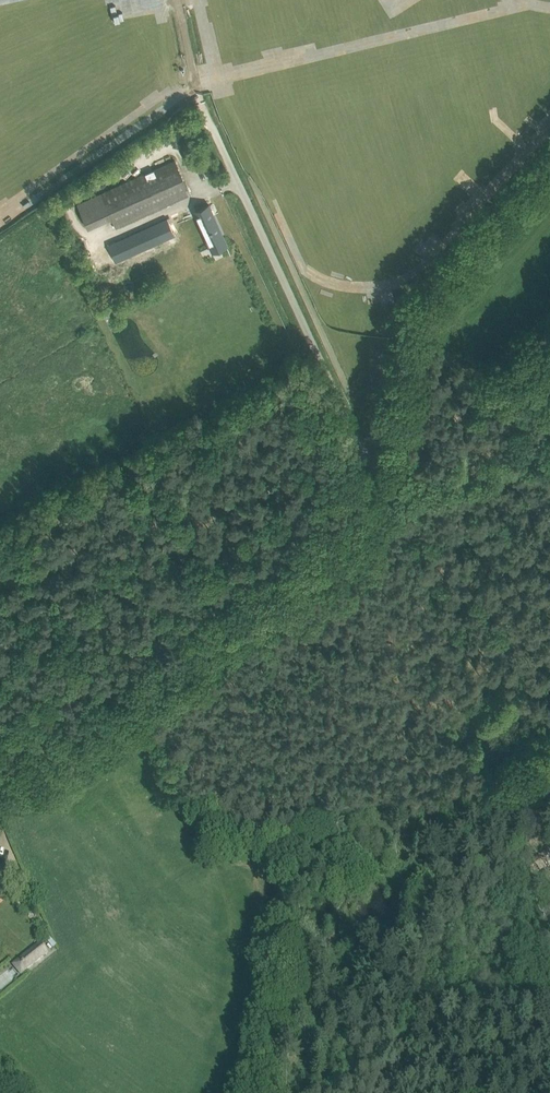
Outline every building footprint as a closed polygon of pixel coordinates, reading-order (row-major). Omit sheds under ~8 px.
[(175,160),(165,164),(77,204),(88,228),(112,217),(117,228),(180,199),(190,194),(175,160)] [(210,205),(194,212),(209,244),(224,237),(210,205)] [(167,239),(159,221),(127,236),(128,239),(119,243),(118,240),(107,244),(115,262),(167,239)] [(545,849),(525,857),(530,870),(549,862),(549,860),(545,849)] [(12,906),(19,909),(23,901),(15,898),(12,906)] [(40,934),(45,940),(50,936),(45,930),(40,934)] [(40,941),(47,951),(54,946),(51,941),(46,944),(43,939),(40,941)] [(46,952),(39,943),(18,960),(25,969),(46,952)]
